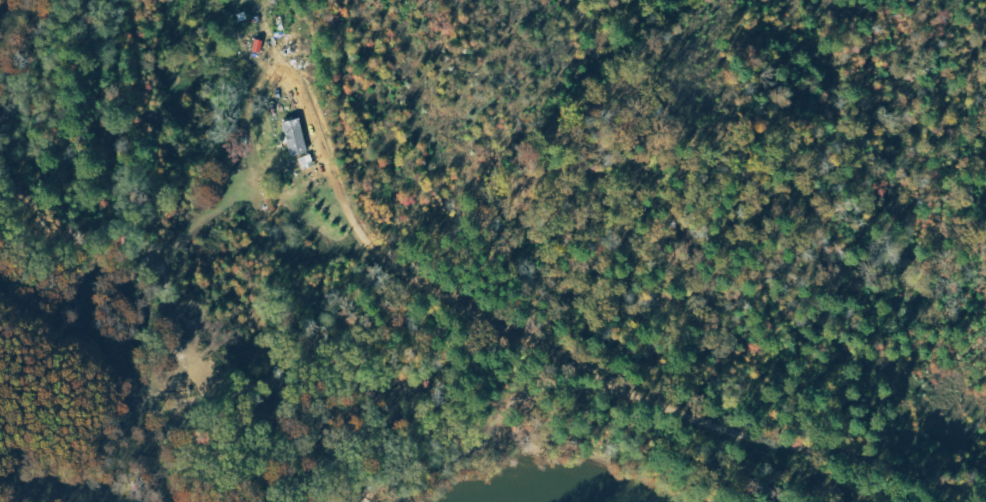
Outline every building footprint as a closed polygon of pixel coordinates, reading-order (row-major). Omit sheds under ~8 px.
[(286,122),(291,156),(309,154),(304,119),(286,122)]
